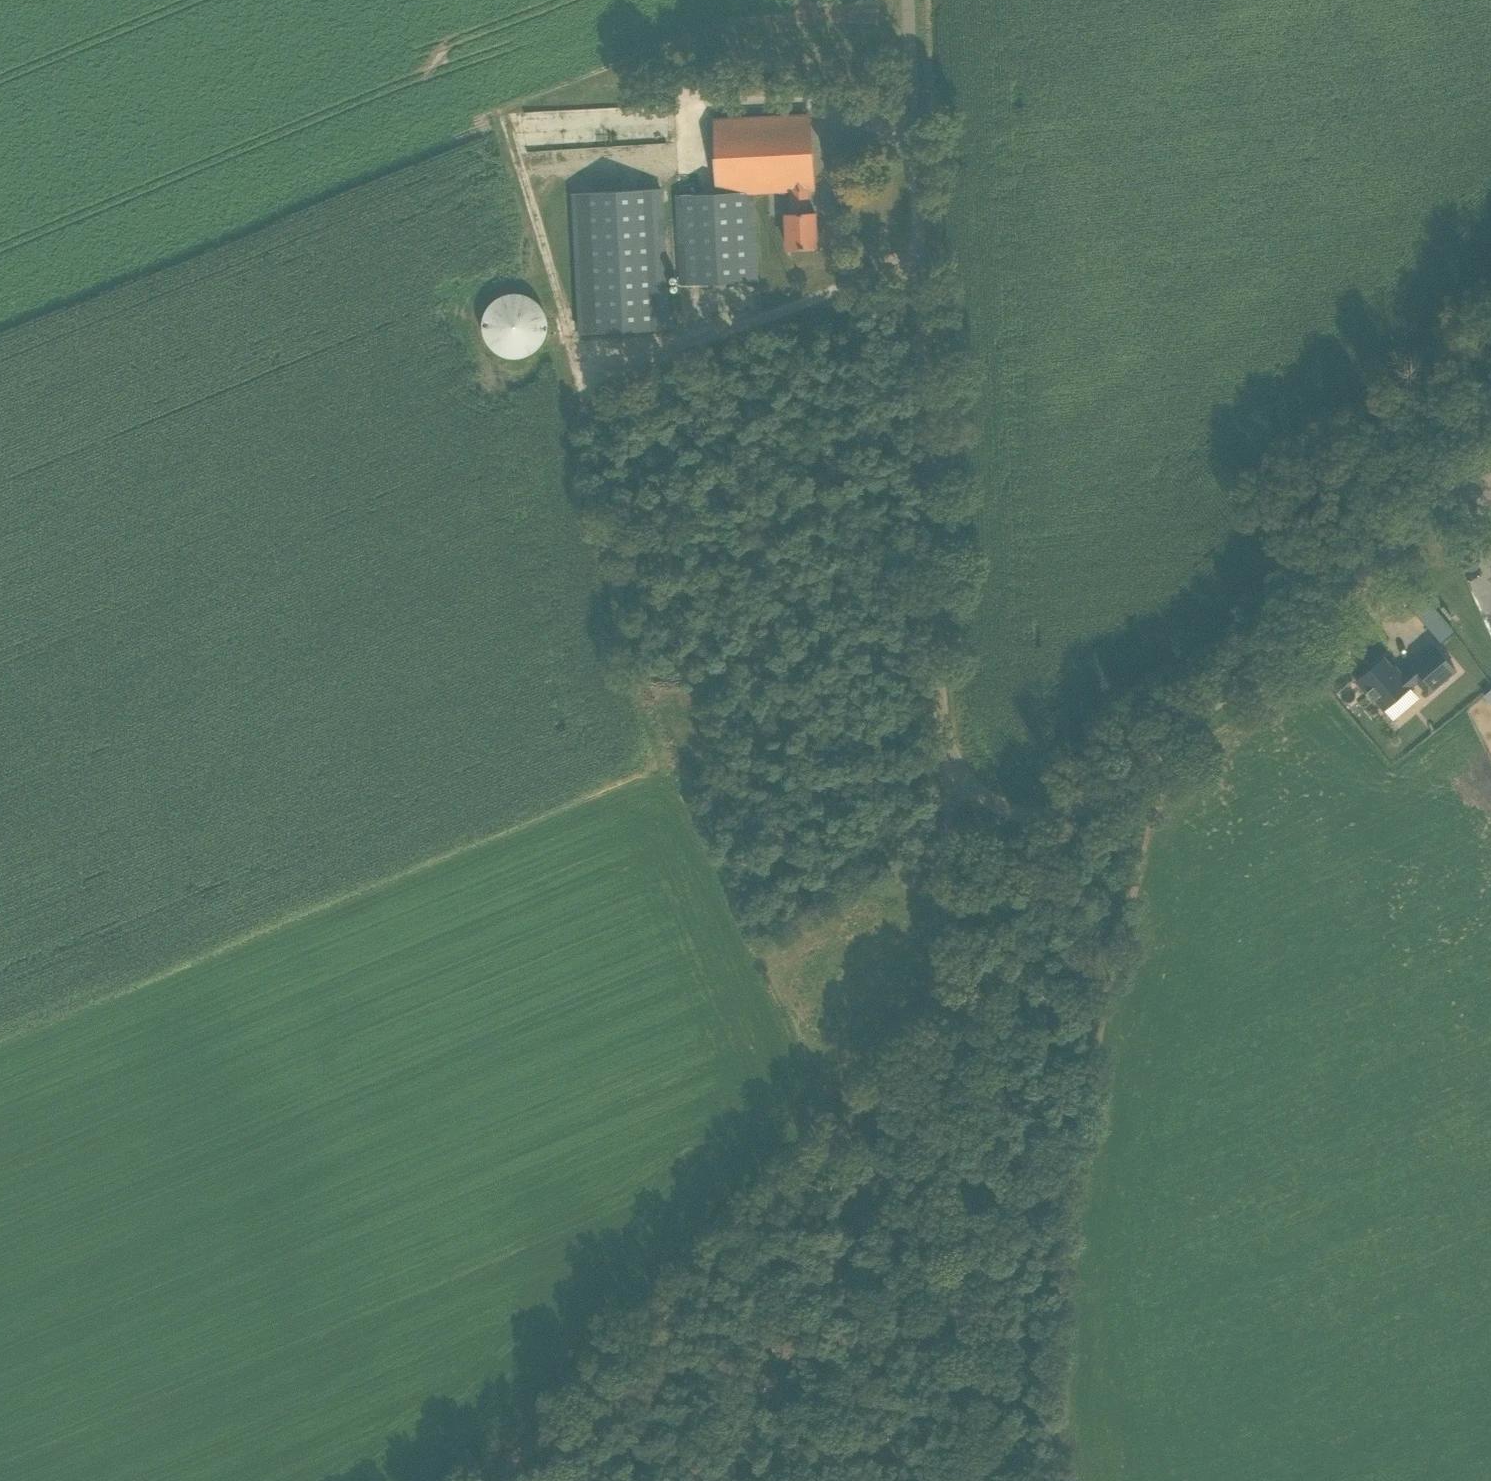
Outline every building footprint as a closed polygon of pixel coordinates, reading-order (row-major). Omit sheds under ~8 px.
[(675,194),(680,284),(758,280),(753,191),(790,190),(792,214),(786,214),(788,249),(817,247),(817,246),(816,246),(815,228),(816,228),(815,212),(810,213),(809,189),(814,188),(810,114),(712,119),(716,192),(675,194)] [(668,329),(662,203),(671,202),(669,188),(572,192),(580,334),(668,329)] [(549,326),(548,318),(546,314),(544,309),(542,305),(539,301),(533,297),(526,294),(518,293),(511,293),(502,295),(496,298),(490,303),(486,309),(483,316),(482,326),(484,334),(487,342),(492,349),(498,354),(504,357),(514,359),(521,358),(529,355),(537,351),(543,344),(547,335),(549,326)] [(1426,625),(1440,642),(1453,631),(1439,614),(1426,625)] [(1456,670),(1449,661),(1436,646),(1413,665),(1414,666),(1404,675),(1401,672),(1399,674),(1384,657),(1356,681),(1366,692),(1368,691),(1384,709),(1423,676),(1433,689),(1456,670)]
